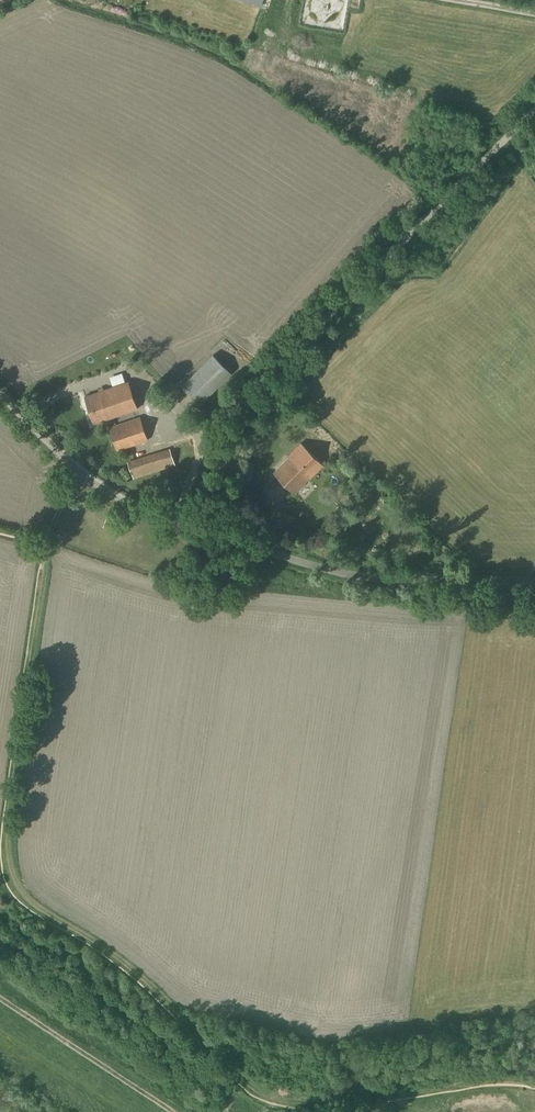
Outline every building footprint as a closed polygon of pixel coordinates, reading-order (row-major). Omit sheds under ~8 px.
[(200,405),(233,374),(215,355),(183,387),(200,405)] [(94,424),(113,417),(137,409),(128,382),(85,397),(94,424)] [(117,451),(148,441),(140,417),(109,427),(117,451)] [(294,494),(323,465),(302,445),(273,474),(294,494)] [(133,479),(175,466),(169,449),(149,455),(128,462),(133,479)] [(285,541),(296,519),(270,506),(259,528),(285,541)]
